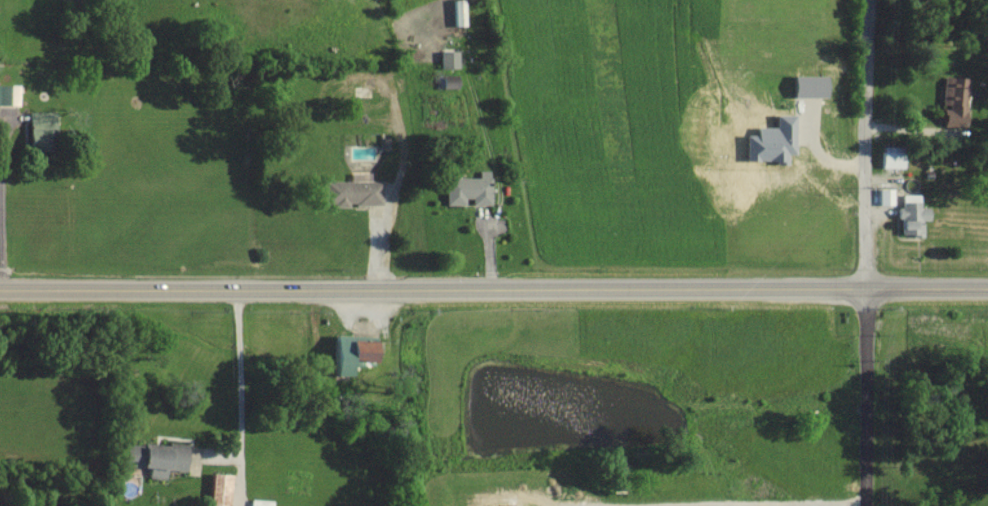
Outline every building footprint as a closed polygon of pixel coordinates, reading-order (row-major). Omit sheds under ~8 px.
[(463,25),(463,0),(450,0),(450,25),(463,25)] [(455,50),(437,51),(437,67),(455,67),(455,50)] [(939,106),(940,106),(939,126),(962,127),(965,77),(941,76),(939,106)] [(15,104),(16,84),(0,84),(0,104),(15,104)] [(49,151),(49,113),(25,112),(25,150),(49,151)] [(879,167),(902,166),(902,146),(878,147),(879,167)] [(442,177),(442,205),(465,204),(465,205),(488,204),(487,171),(476,171),(476,177),(442,177)] [(322,180),(322,202),(330,202),(330,205),(380,204),(380,179),(365,179),(365,180),(322,180)] [(891,188),(876,188),(876,204),(891,204),(891,188)] [(925,207),(917,206),(918,194),(900,193),(900,207),(895,207),(894,234),(919,235),(920,219),(924,219),(925,207)] [(325,374),(344,375),(344,365),(360,366),(361,361),(374,361),(374,339),(327,337),(325,374)] [(121,444),(120,465),(146,467),(146,478),(162,479),(163,469),(183,471),(186,445),(156,442),(156,446),(121,444)] [(226,505),(227,473),(207,473),(206,505),(226,505)]
